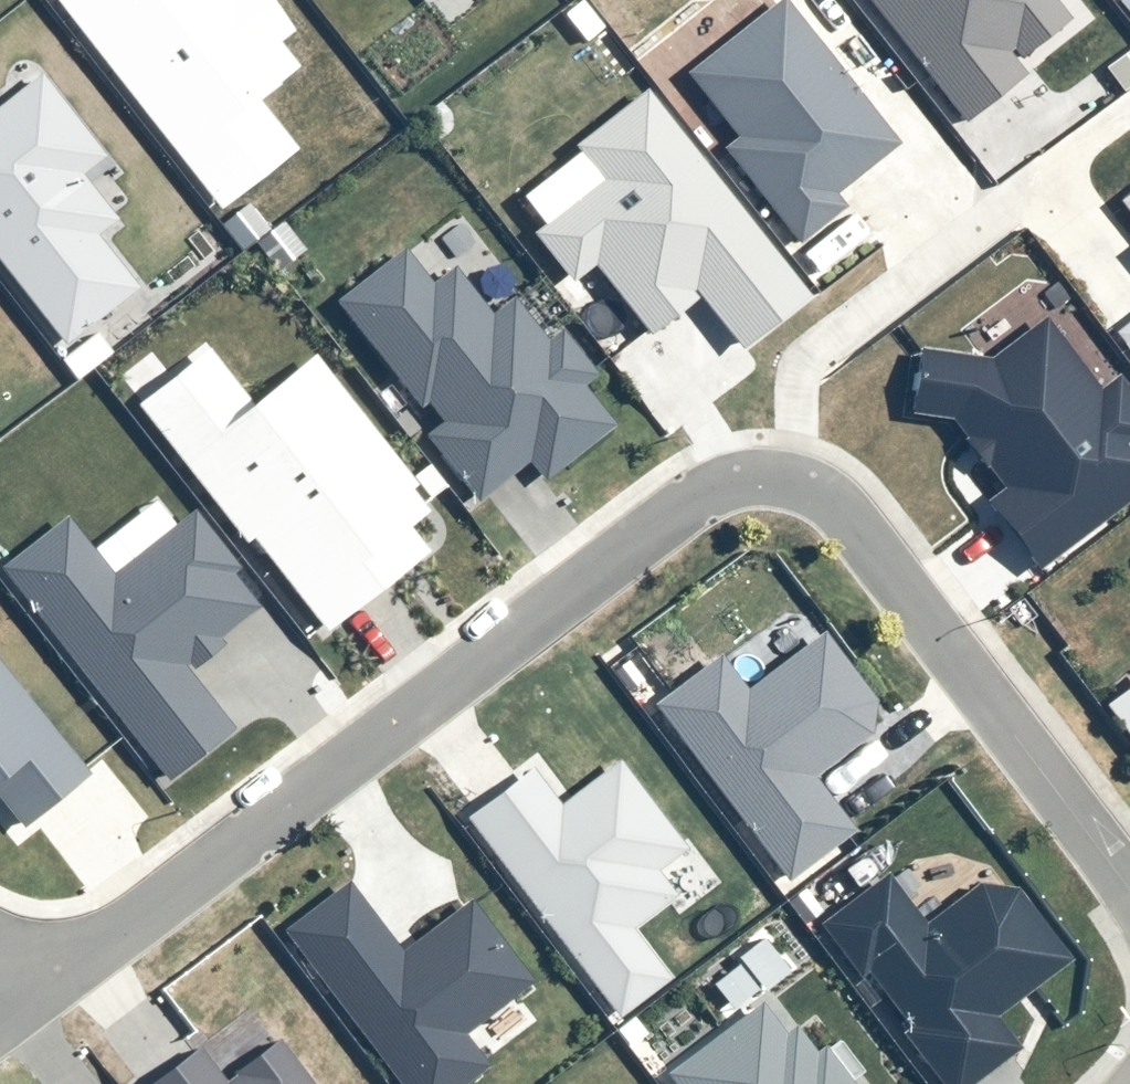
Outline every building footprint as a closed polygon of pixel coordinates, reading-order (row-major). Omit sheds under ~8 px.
[(220,212),(297,153),(257,101),(297,70),(279,47),(294,35),(266,0),(58,0),(56,1),(220,212)] [(966,124),(1026,77),(1008,53),(1015,48),(1025,60),(1072,23),(1053,0),(869,0),(966,124)] [(901,146),(784,1),(688,78),(738,139),(724,150),(802,246),(848,209),(838,197),(901,146)] [(66,350),(142,291),(100,238),(118,223),(82,177),(104,160),(41,79),(0,111),(0,264),(66,350)] [(577,145),(605,180),(532,238),(570,286),(592,268),(649,339),(695,302),(689,294),(693,290),(742,352),(811,298),(645,91),(577,145)] [(1129,215),(1129,198),(1122,205),(1129,215)] [(512,301),(493,316),(456,269),(431,289),(402,253),(337,305),(421,409),(428,404),(445,425),(428,438),(480,503),(529,463),(546,484),(615,429),(582,388),(596,376),(561,332),(547,344),(512,301)] [(954,420),(969,440),(964,444),(981,467),(987,463),(1007,490),(987,504),(1038,572),(1129,504),(1129,394),(1118,378),(1099,392),(1045,321),(988,363),(922,353),(912,414),(954,420)] [(1118,334),(1129,350),(1129,326),(1118,334)] [(246,543),(251,539),(326,634),(428,554),(409,529),(427,514),(409,491),(416,486),(314,358),(251,407),(208,352),(139,407),(246,543)] [(66,520),(0,570),(164,783),(230,732),(182,669),(187,665),(193,672),(224,649),(218,641),(261,609),(233,574),(240,569),(198,513),(112,579),(66,520)] [(653,709),(789,884),(855,833),(815,782),(872,736),(877,704),(822,634),(746,693),(719,659),(653,709)] [(23,829),(89,776),(0,667),(0,801),(23,829)] [(1103,711),(1129,745),(1129,690),(1103,711)] [(619,761),(561,807),(532,770),(466,822),(621,1020),(671,981),(632,930),(676,896),(658,873),(688,849),(619,761)] [(911,1030),(903,1035),(941,1083),(978,1083),(1021,1051),(996,1020),(1071,962),(1017,891),(980,885),(925,927),(888,878),(822,928),(860,976),(866,972),(911,1030)] [(400,1083),(470,1083),(490,1069),(465,1036),(534,984),(471,901),(402,953),(349,884),(285,933),(400,1083)] [(784,1037),(760,1006),(667,1076),(673,1083),(849,1083),(823,1050),(816,1055),(796,1028),(784,1037)] [(280,1043),(226,1083),(312,1083),(280,1043)] [(197,1052),(155,1083),(221,1083),(197,1052)]
